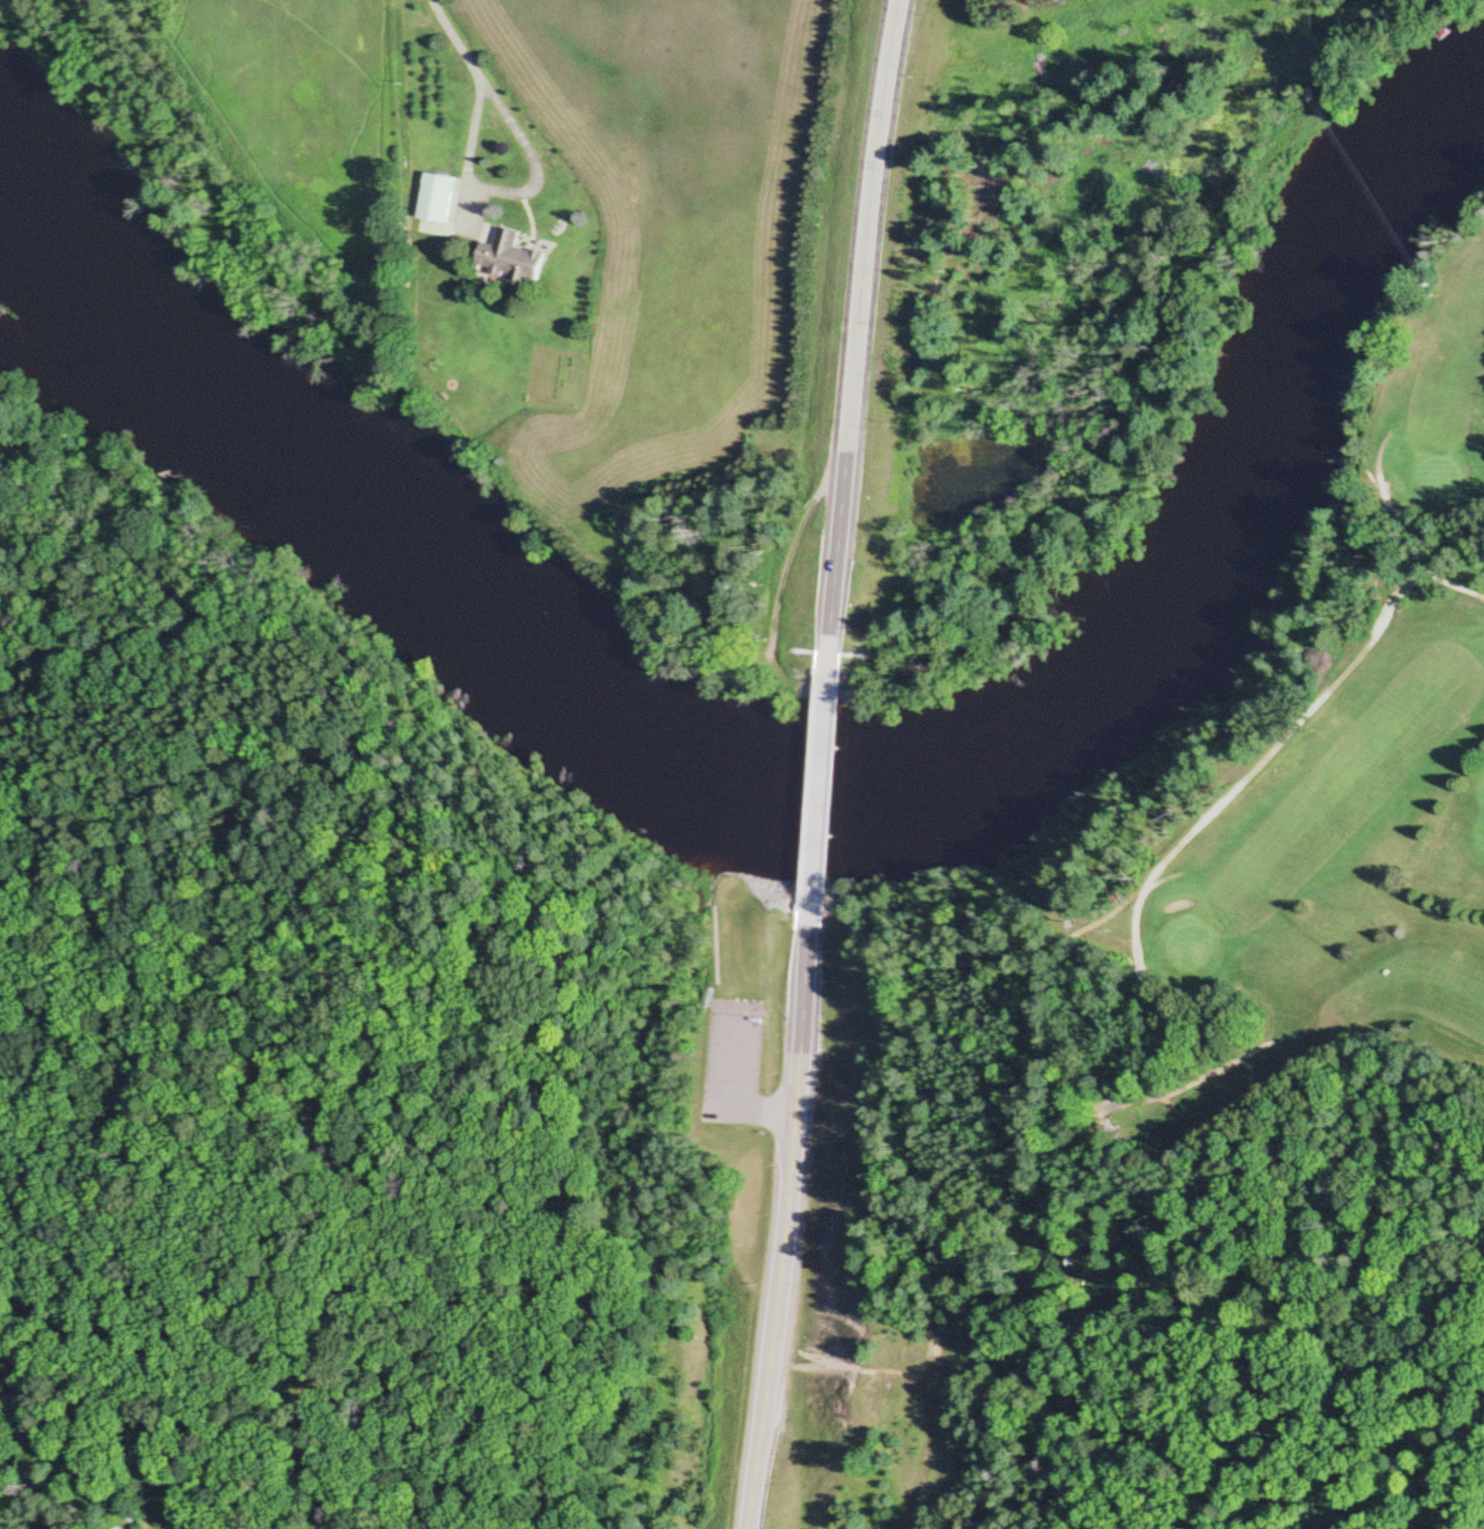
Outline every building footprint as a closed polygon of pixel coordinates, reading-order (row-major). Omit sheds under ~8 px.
[(428,174),(419,234),(451,238),(460,179),(428,174)] [(522,232),(498,227),(495,245),(482,243),(478,268),(497,272),(496,279),(539,287),(546,253),(519,248),(522,232)]
